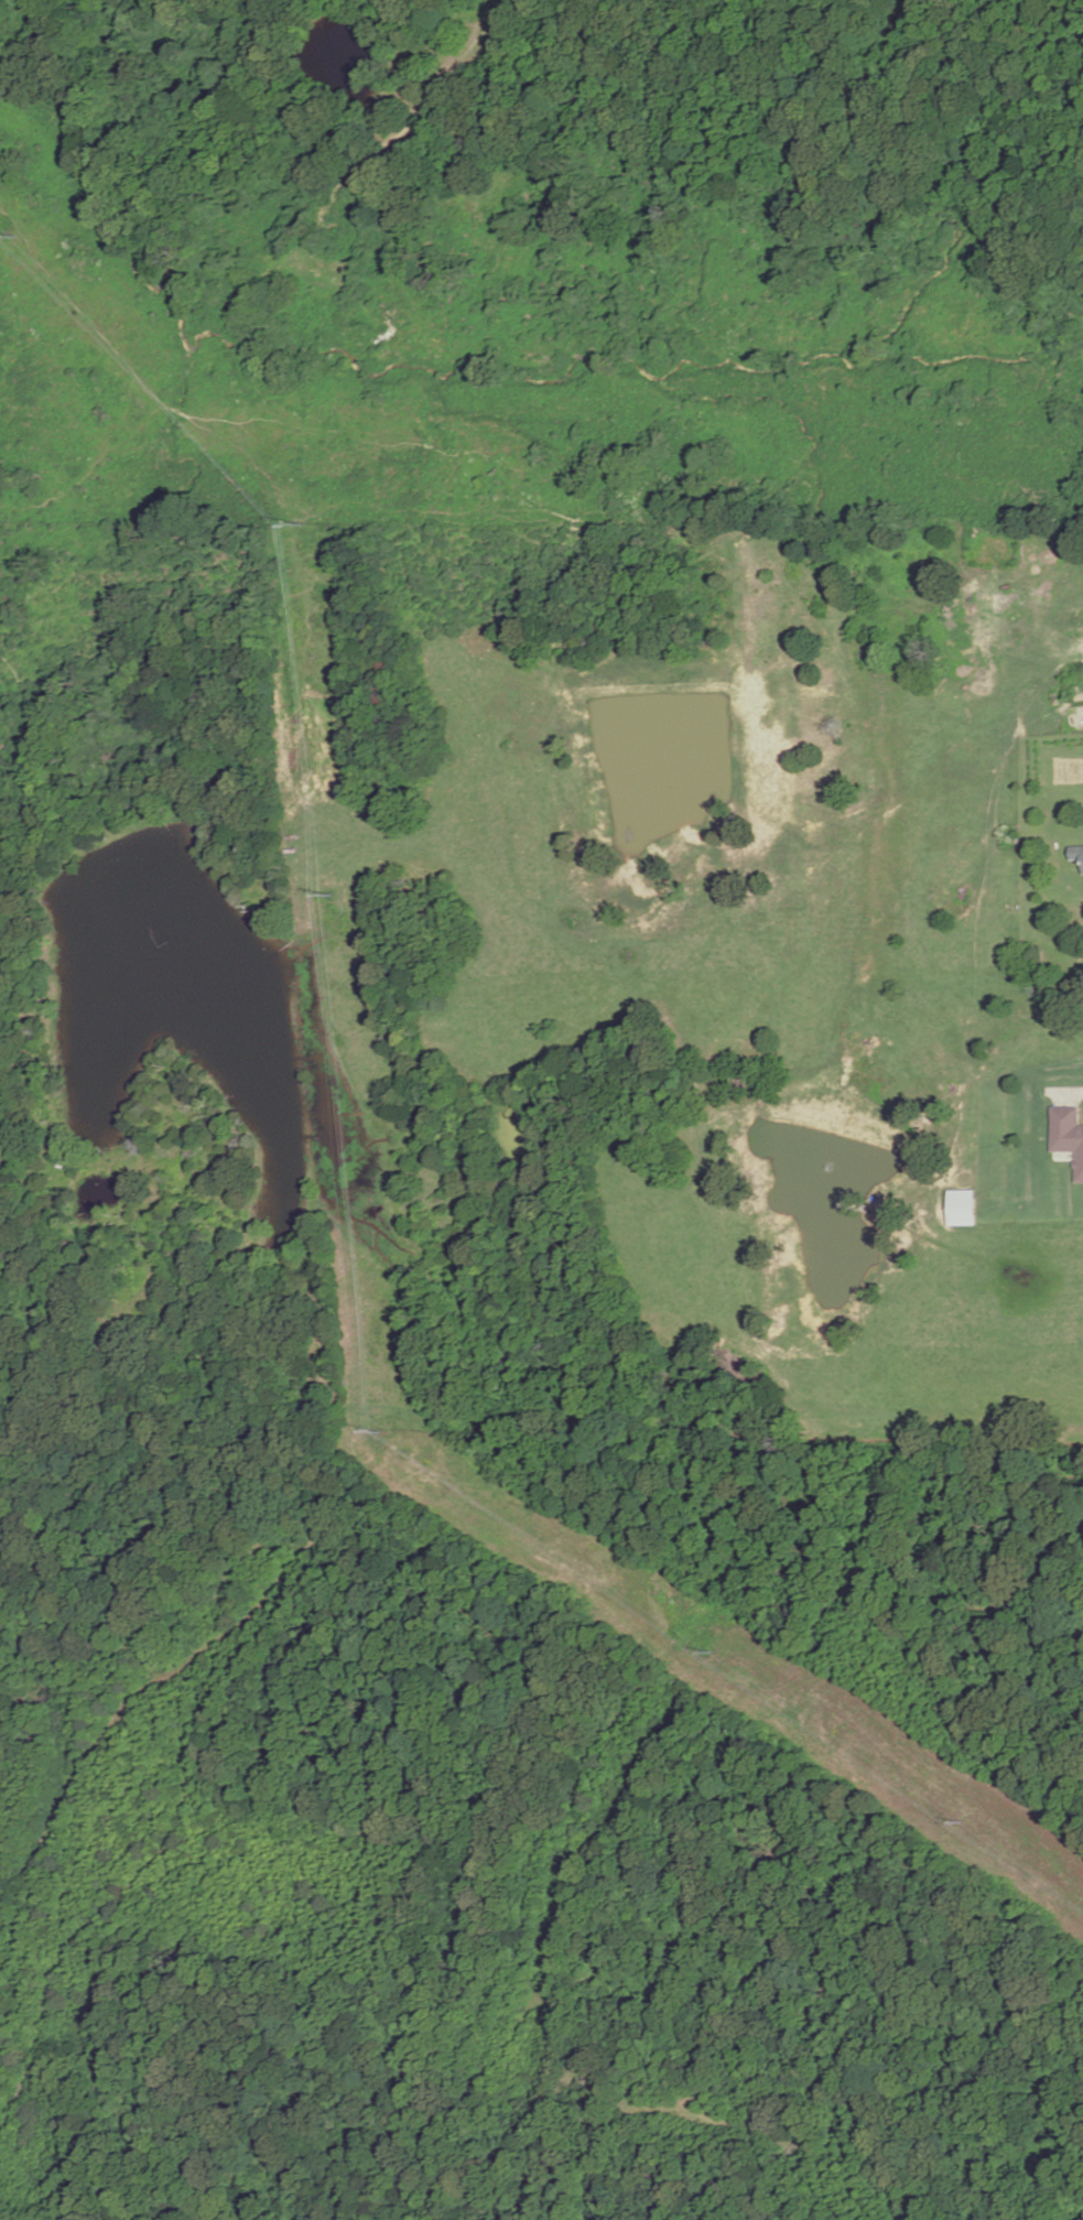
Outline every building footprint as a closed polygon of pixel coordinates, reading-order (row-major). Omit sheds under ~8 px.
[(1069,860),(1082,859),(1082,848),(1069,848),(1069,860)] [(1082,1125),(1082,1182),(1076,1182),(1077,1151),(1053,1151),(1053,1107),(1082,1107),(1082,1125)] [(976,1190),(949,1189),(949,1225),(976,1225),(976,1190)]
